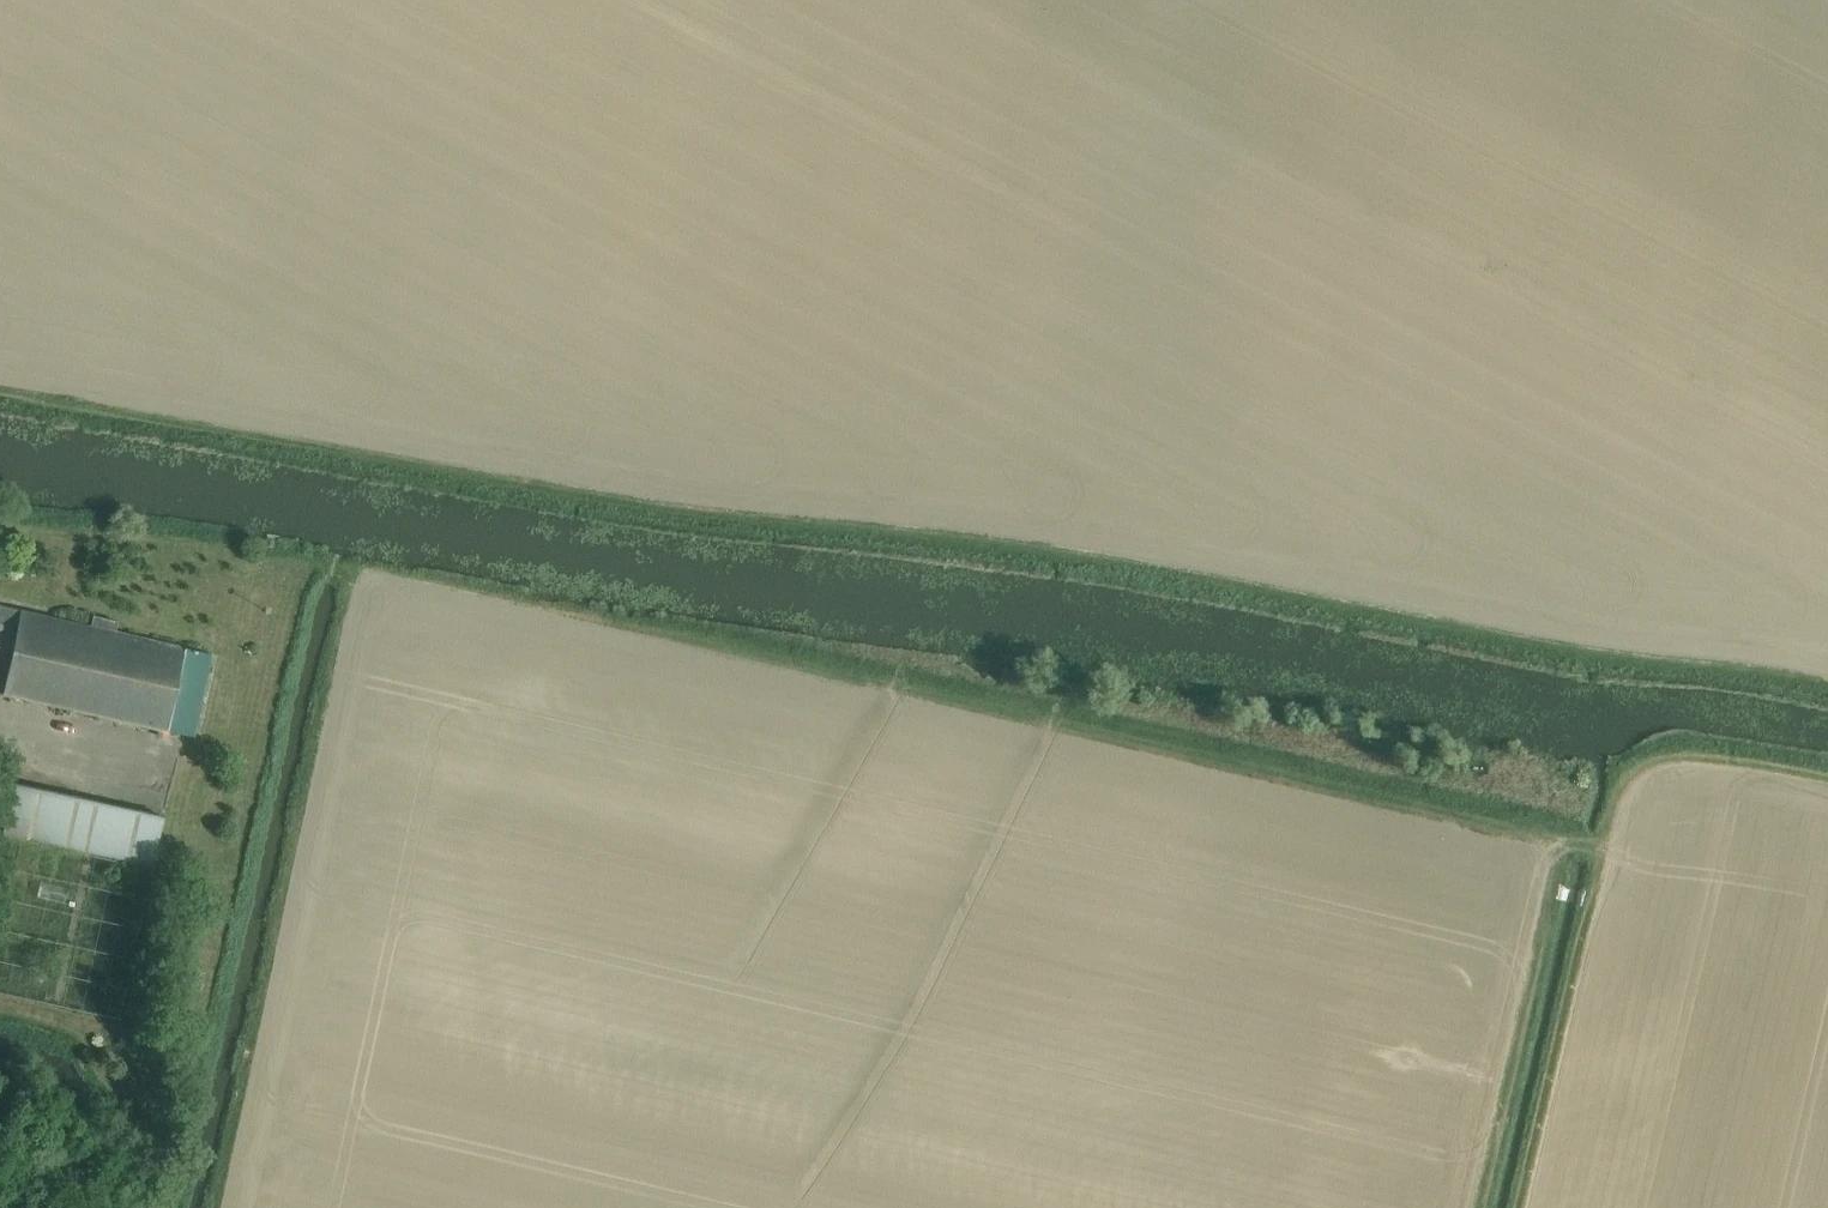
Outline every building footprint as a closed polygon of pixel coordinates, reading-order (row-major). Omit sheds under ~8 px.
[(211,656),(112,634),(115,624),(93,619),(90,628),(0,608),(0,669),(9,671),(4,694),(184,735),(195,737),(211,656)] [(14,786),(3,835),(153,868),(155,869),(165,820),(14,786)]
